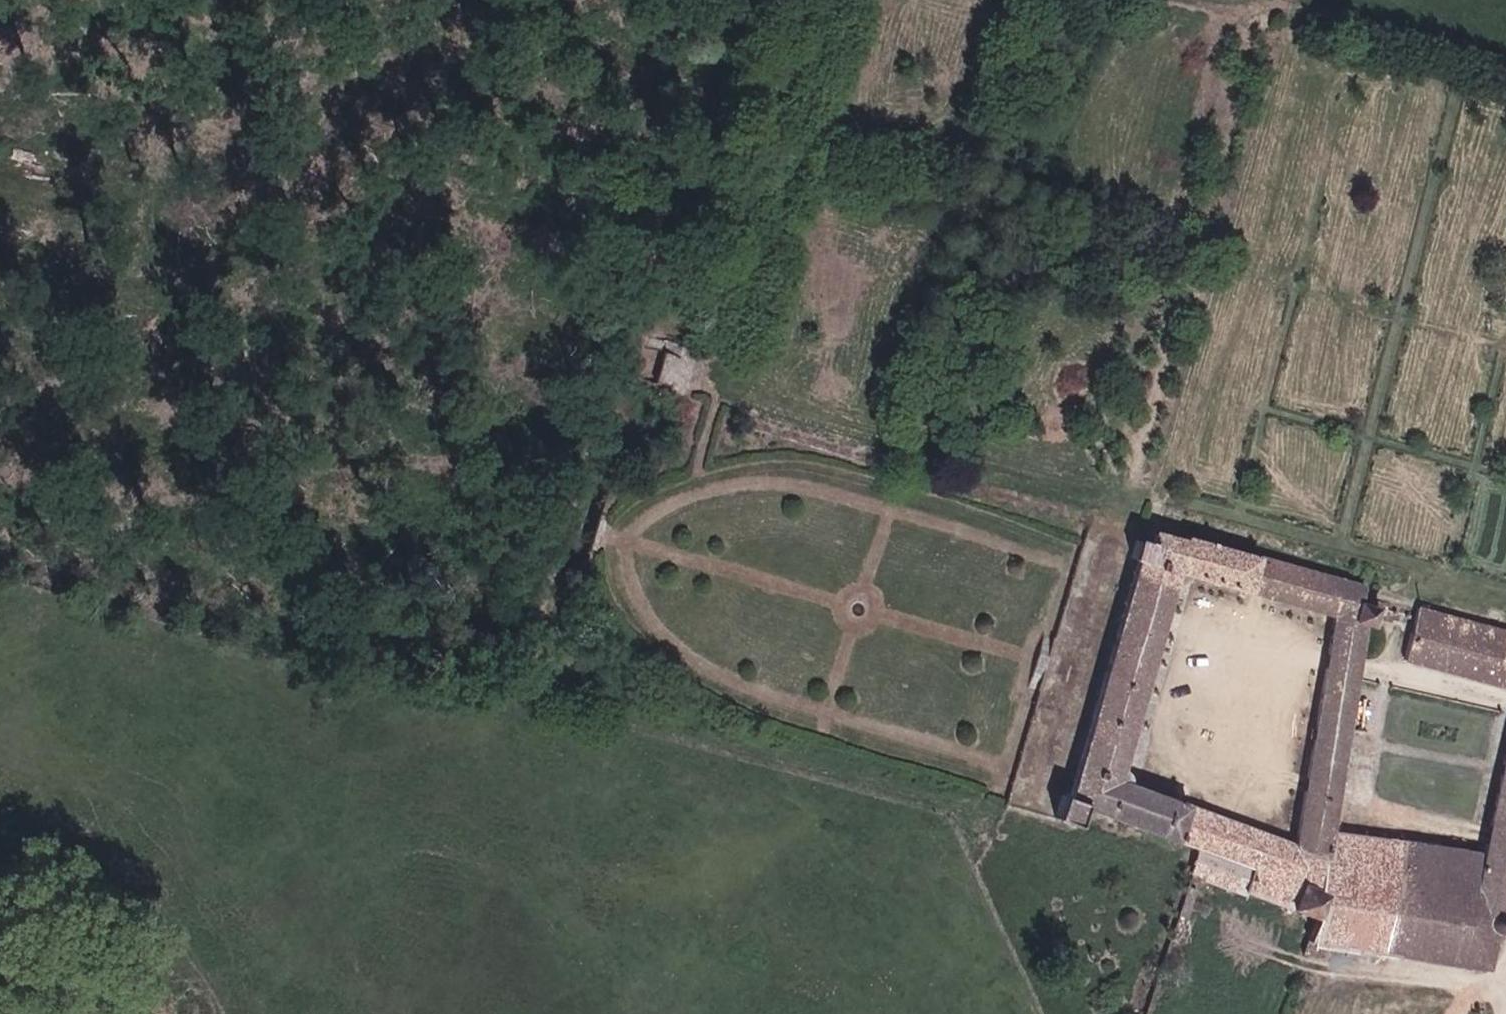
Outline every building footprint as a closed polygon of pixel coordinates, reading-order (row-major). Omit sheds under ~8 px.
[(713,119),(711,126),(723,130),(725,123),(713,119)] [(1367,581),(1187,529),(1161,526),(1156,540),(1135,534),(1131,552),(1138,554),(1066,788),(1060,786),(1052,814),(1075,821),(1080,803),(1197,845),(1188,871),(1317,918),(1303,957),(1317,962),(1325,943),(1490,969),(1497,936),(1505,933),(1505,914),(1502,909),(1505,894),(1505,761),(1485,851),(1332,826),(1368,614),(1376,617),(1382,598),(1364,594),(1367,581)] [(1407,653),(1505,681),(1505,625),(1422,601),(1407,653)]
